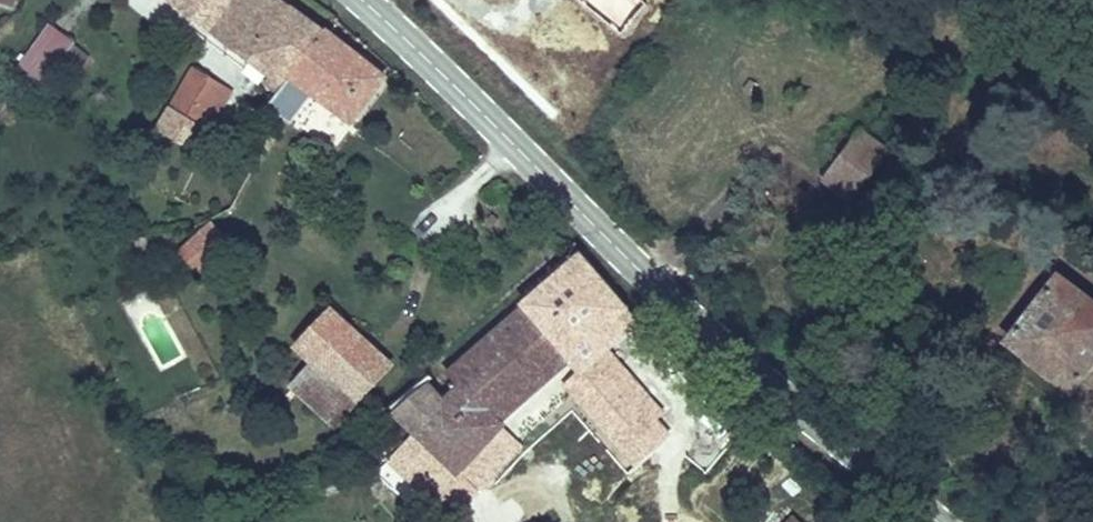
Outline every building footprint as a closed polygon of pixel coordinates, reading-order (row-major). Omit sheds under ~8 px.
[(195,34),(220,0),(149,0),(195,34)] [(312,44),(251,0),(220,0),(195,34),(237,65),(246,58),(266,75),(257,86),(272,98),(312,44)] [(64,48),(37,27),(6,71),(33,89),(64,48)] [(369,85),(312,44),(272,98),(283,106),(292,92),(340,125),(369,85)] [(166,120),(205,136),(225,94),(189,77),(166,120)] [(867,134),(830,105),(779,175),(821,202),(867,134)] [(194,158),(205,136),(166,120),(157,140),(194,158)] [(208,249),(187,223),(147,262),(171,285),(208,249)] [(546,264),(529,280),(535,285),(545,294),(568,272),(560,262),(551,268),(546,264)] [(545,294),(535,285),(504,313),(559,368),(611,316),(568,272),(545,294)] [(1092,346),(1092,325),(1032,281),(983,345),(1056,397),(1092,346)] [(559,368),(504,313),(450,366),(464,380),(449,394),(433,377),(382,427),(443,487),(495,439),(491,431),(559,368)] [(273,348),(303,379),(331,407),(365,372),(308,314),(273,348)] [(331,407),(303,379),(277,405),(305,433),(331,407)]
